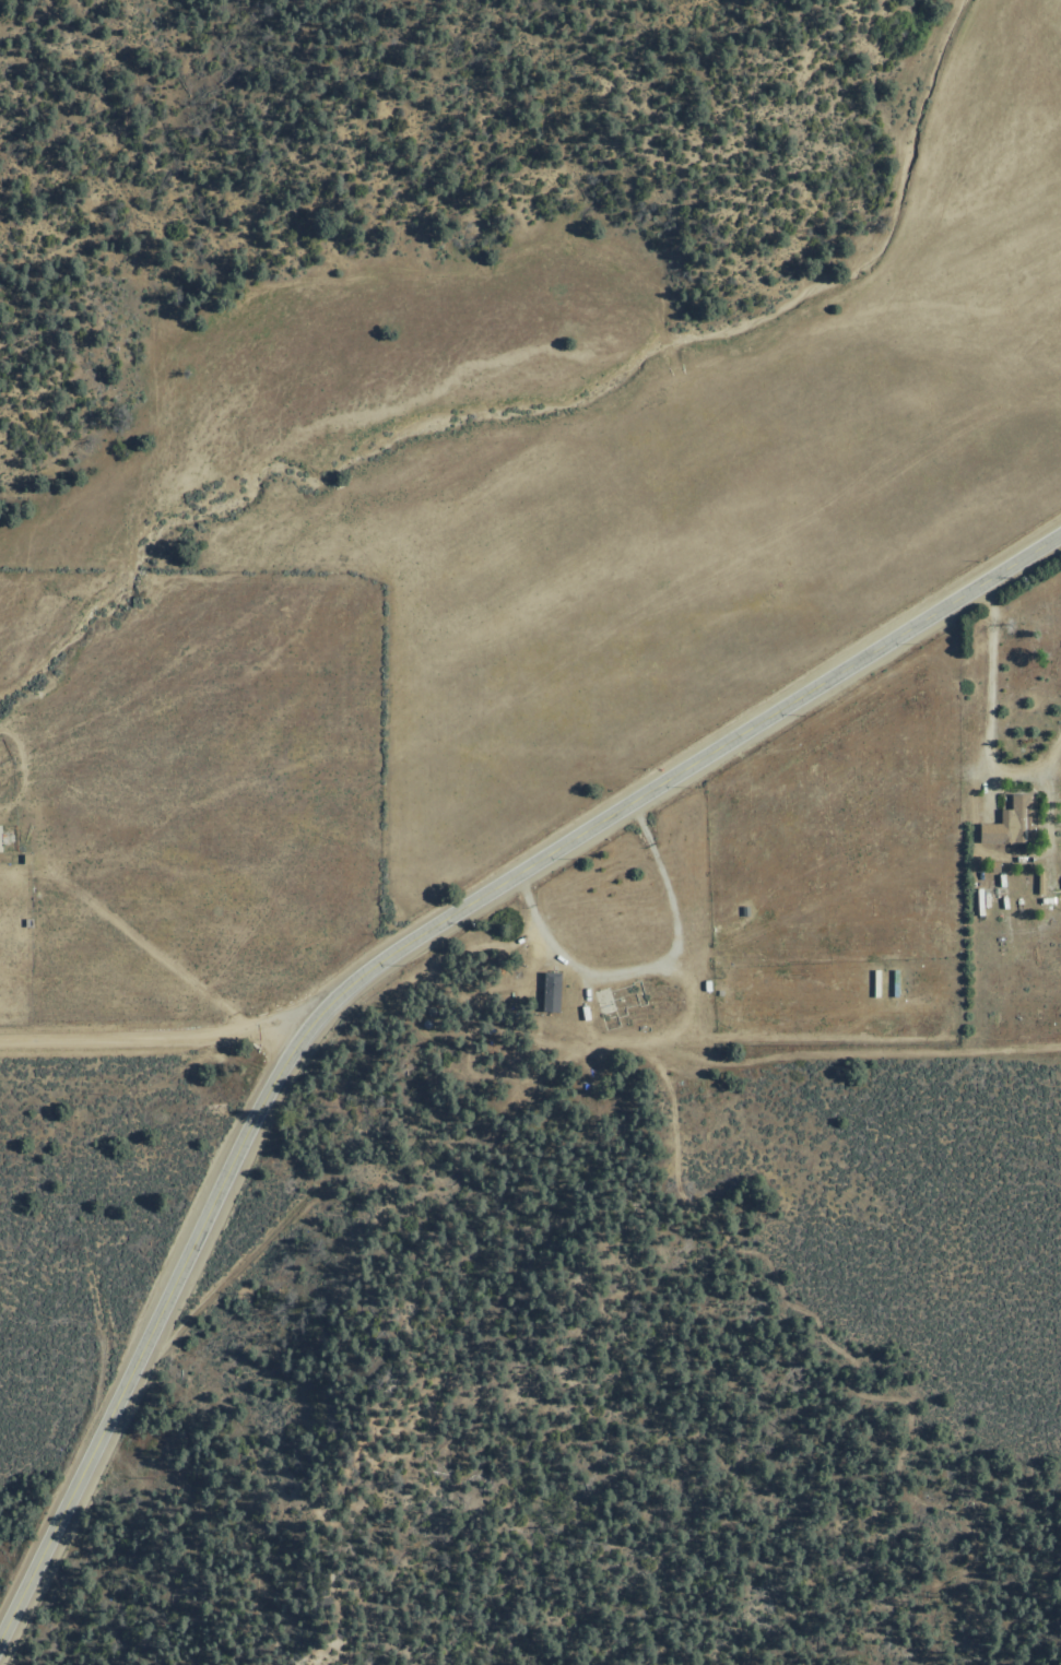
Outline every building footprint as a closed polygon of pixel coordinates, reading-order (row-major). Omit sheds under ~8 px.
[(1000,809),(1000,822),(979,823),(979,843),(1036,841),(1035,808),(1030,808),(1029,793),(1011,794),(1011,808),(1000,809)] [(21,853),(21,862),(30,862),(30,853),(21,853)] [(560,971),(543,970),(542,1010),(559,1010),(560,971)]
